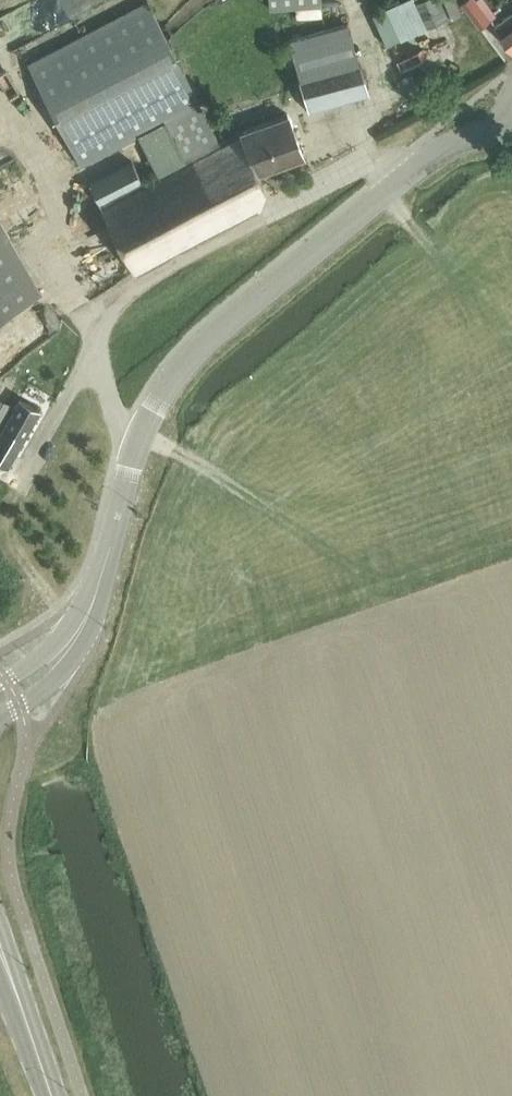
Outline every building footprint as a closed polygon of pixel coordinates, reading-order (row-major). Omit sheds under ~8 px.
[(269,9),(321,4),(321,0),(268,0),(269,9)] [(416,3),(427,27),(450,17),(442,0),(422,0),(416,3)] [(491,19),(477,0),(466,0),(463,3),(481,28),(492,20),(491,19)] [(81,165),(166,121),(186,160),(220,143),(199,103),(201,103),(148,2),(28,65),(81,165)] [(496,24),(504,35),(511,47),(511,12),(496,24)] [(347,25),(288,42),(309,111),(368,94),(347,25)] [(186,160),(144,183),(132,161),(90,184),(135,272),(258,208),(263,187),(258,174),(303,157),(287,114),(239,132),(240,132),(220,143),(186,160)] [(10,239),(6,232),(0,222),(0,245),(10,239)] [(0,400),(0,425),(3,427),(19,401),(4,392),(0,400)] [(19,401),(3,427),(24,439),(40,411),(19,399),(19,401)] [(8,466),(24,439),(3,427),(0,433),(0,462),(8,466)]
